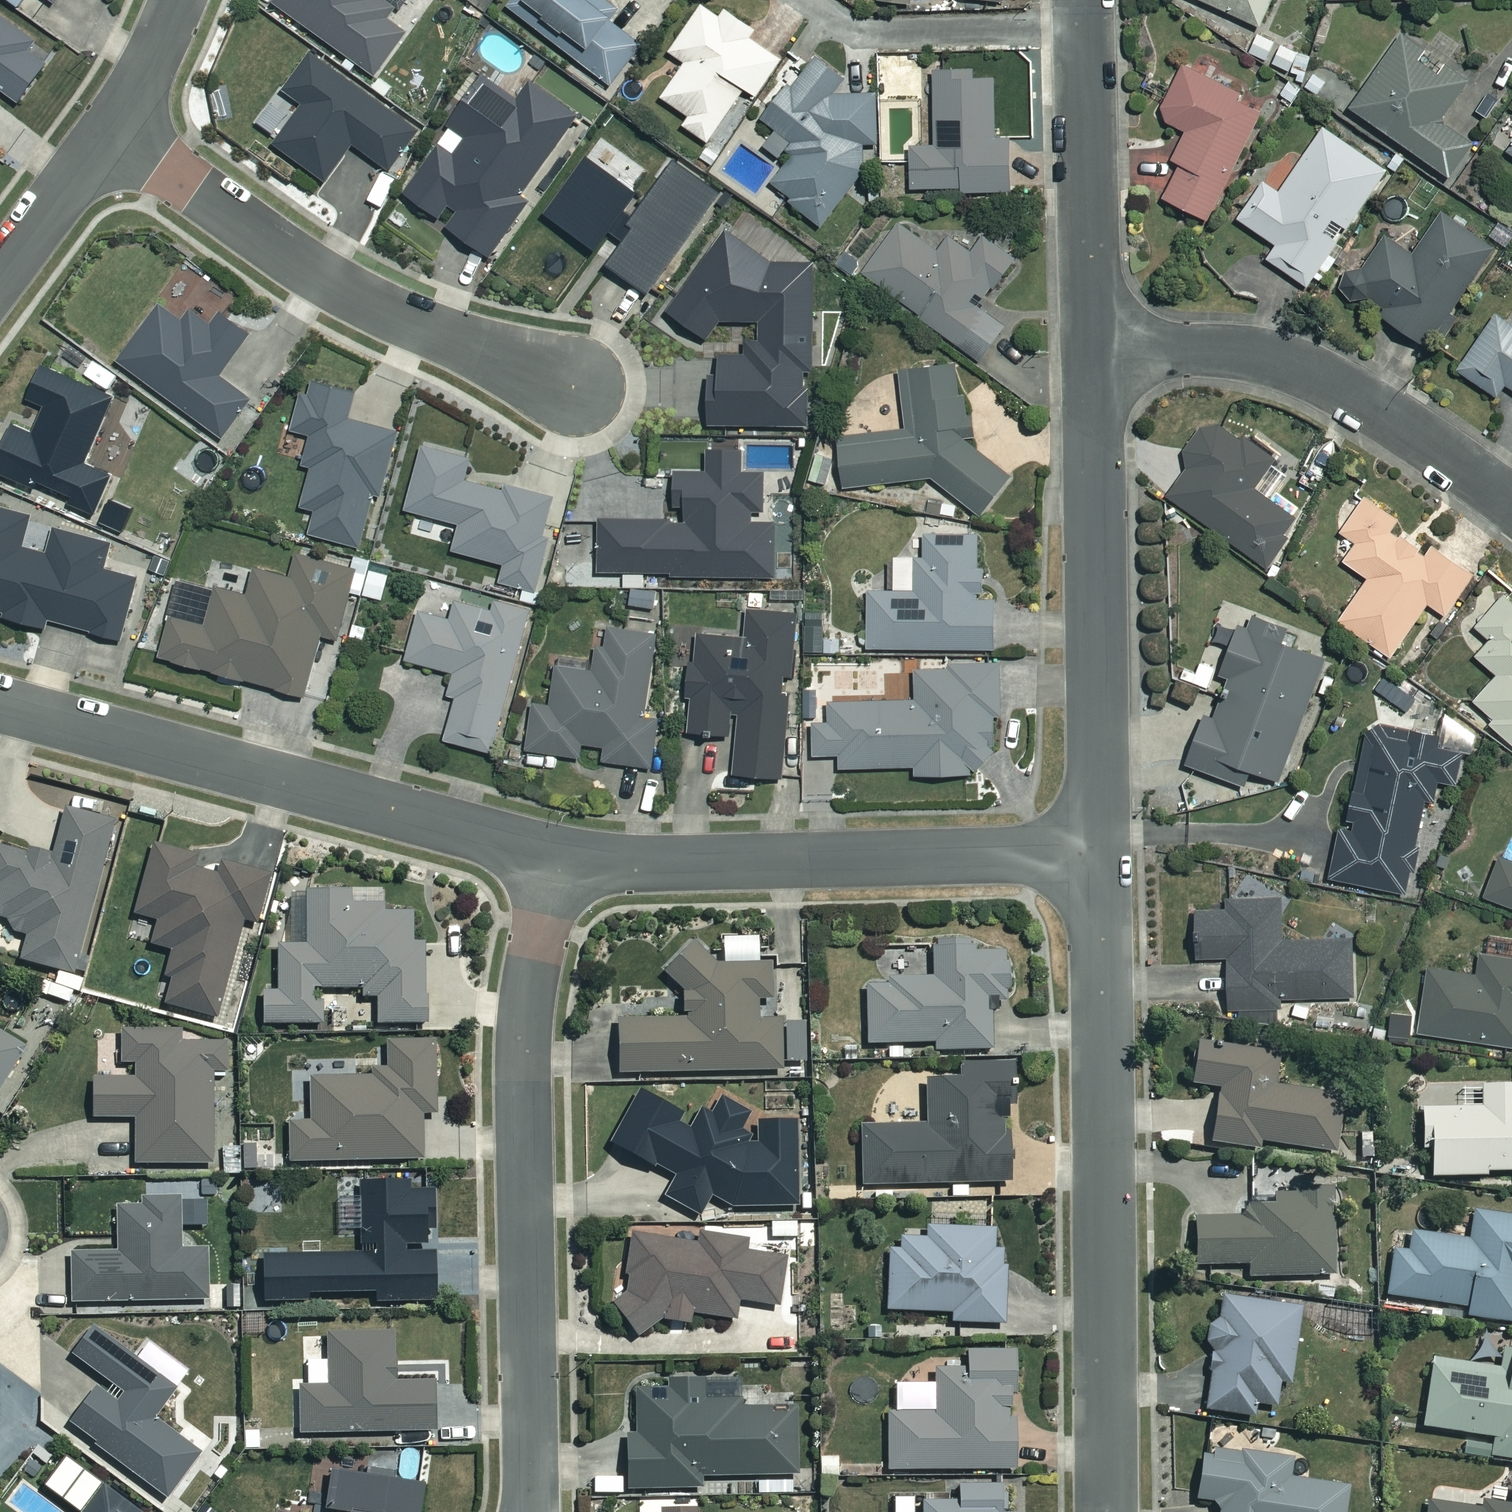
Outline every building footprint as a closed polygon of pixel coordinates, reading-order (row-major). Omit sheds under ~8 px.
[(39,18),(52,0),(57,4),(61,0),(15,0),(39,18)] [(280,6),(380,78),(411,34),(379,11),(386,0),(284,0),(280,6)] [(513,9),(617,87),(646,47),(615,24),(622,15),(602,0),(520,0),(513,9)] [(1265,28),(1278,0),(1201,0),(1265,28)] [(724,19),(707,7),(674,54),(690,65),(666,99),(694,119),(688,127),(712,144),(750,91),(760,98),(785,63),(753,39),(758,31),(730,11),(724,19)] [(0,16),(0,87),(25,105),(53,65),(35,52),(40,44),(0,16)] [(1455,180),(1478,147),(1446,124),(1476,80),(1408,33),(1355,111),(1455,180)] [(1315,60),(1285,47),(1277,67),(1307,80),(1315,60)] [(422,131),(315,54),(286,93),(305,107),(277,145),(330,183),(357,146),(392,171),(422,131)] [(849,80),(820,57),(768,121),(798,146),(768,183),(825,228),(860,184),(871,150),(882,137),(881,97),(848,97),(841,91),(849,80)] [(1271,111),(1190,66),(1162,117),(1192,134),(1177,162),(1186,167),(1168,199),(1210,222),(1271,111)] [(998,74),(939,75),(940,149),(916,149),(916,190),(1017,193),(1016,140),(998,140),(998,74)] [(582,118),(534,84),(519,106),(486,83),(453,129),(471,142),(459,158),(444,147),(408,197),(494,258),(533,204),(524,198),(582,118)] [(1299,173),(1266,150),(1242,183),(1260,196),(1243,220),(1282,248),(1272,261),(1309,287),(1390,172),(1330,130),(1299,173)] [(643,195),(593,159),(552,215),(602,251),(643,195)] [(725,193),(683,163),(610,265),(652,295),(725,193)] [(1368,297),(1372,301),(1367,312),(1373,323),(1382,326),(1392,321),(1430,348),(1498,253),(1447,216),(1417,258),(1390,239),(1365,274),(1355,271),(1346,276),(1342,289),(1347,298),(1356,302),(1368,297)] [(942,254),(904,225),(867,274),(985,364),(1009,331),(982,310),(1020,260),(990,236),(975,256),(954,239),(942,254)] [(726,227),(669,308),(708,335),(720,318),(761,318),(761,337),(742,337),(742,349),(718,349),(718,369),(707,369),(707,424),(811,424),(812,386),(805,386),(805,364),(812,364),(812,258),(770,258),(726,227)] [(187,324),(163,306),(121,364),(226,440),(255,401),(223,378),(254,336),(226,316),(217,328),(195,312),(187,324)] [(1500,317),(1462,373),(1501,399),(1510,386),(1511,387),(1511,325),(1500,317)] [(1015,478),(972,446),(964,367),(905,374),(912,432),(844,440),(850,490),(937,479),(985,517),(1015,478)] [(119,399),(47,368),(33,402),(48,409),(37,434),(18,427),(0,469),(102,512),(117,478),(90,467),(119,399)] [(310,392),(301,390),(292,425),(310,429),(302,461),(310,463),(300,505),(314,509),(308,533),(363,546),(376,494),(381,496),(398,428),(348,415),(355,389),(314,378),(310,392)] [(162,412),(139,399),(126,423),(149,436),(162,412)] [(1187,469),(1168,497),(1274,571),(1308,523),(1295,514),(1311,490),(1210,420),(1180,464),(1187,469)] [(475,458),(426,447),(412,514),(465,526),(458,554),(509,566),(505,584),(539,592),(560,500),(470,480),(475,458)] [(745,454),(712,453),(712,475),(680,474),(679,508),(690,508),(690,524),(605,522),(604,539),(590,539),(590,575),(778,579),(779,526),(753,526),(753,510),(768,510),(769,476),(745,475),(745,454)] [(836,460),(819,457),(814,483),(831,486),(836,460)] [(1364,509),(1347,498),(1331,523),(1361,543),(1347,563),(1373,580),(1344,624),(1397,658),(1431,605),(1451,618),(1478,575),(1437,549),(1432,557),(1396,533),(1403,521),(1370,500),(1364,509)] [(0,509),(0,614),(48,627),(50,620),(125,641),(142,581),(108,571),(115,546),(34,524),(36,519),(0,509)] [(985,537),(930,537),(929,560),(900,560),(899,593),(874,593),(873,649),(1000,650),(1000,602),(985,602),(985,537)] [(306,557),(299,581),(261,571),(254,599),(186,581),(165,660),(311,698),(327,636),(344,640),(361,571),(306,557)] [(393,576),(365,570),(359,595),(387,601),(393,576)] [(661,593),(635,590),(633,608),(659,610),(661,593)] [(1509,597),(1480,629),(1495,642),(1480,658),(1502,677),(1478,703),(1498,721),(1494,726),(1511,742),(1511,600),(1509,597)] [(532,621),(462,602),(456,623),(424,614),(411,662),(458,675),(452,698),(461,701),(450,742),(496,754),(532,621)] [(800,617),(752,614),(750,641),(703,638),(702,662),(696,662),(692,734),(742,737),(739,777),(787,780),(793,676),(797,676),(800,617)] [(1279,628),(1259,620),(1247,628),(1227,679),(1234,683),(1219,721),(1212,718),(1193,767),(1277,800),(1331,663),(1298,650),(1301,642),(1277,633),(1279,628)] [(828,628),(808,629),(810,653),(829,652),(828,628)] [(660,635),(604,630),(599,673),(561,670),(557,708),(538,706),(533,753),(589,759),(590,746),(611,748),(609,764),(655,768),(660,721),(651,720),(660,635)] [(1007,718),(1005,667),(920,670),(921,702),(835,705),(835,724),(818,724),(819,758),(846,757),(846,770),(921,768),(922,780),(997,777),(995,719),(1007,718)] [(1430,805),(1439,807),(1444,784),(1462,788),(1469,757),(1438,750),(1441,740),(1374,726),(1352,829),(1346,828),(1335,880),(1410,897),(1430,805)] [(71,809),(56,863),(0,848),(0,888),(1,888),(0,893),(0,919),(35,928),(26,962),(79,977),(120,822),(71,809)] [(199,860),(159,849),(139,916),(163,923),(156,947),(177,953),(162,1003),(220,1019),(249,920),(261,923),(274,878),(227,865),(223,879),(196,870),(199,860)] [(1506,857),(1487,899),(1511,910),(1511,860),(1506,857)] [(389,894),(312,894),(312,947),(284,948),(284,994),(270,994),(270,1026),(328,1026),(328,991),(367,991),(367,1000),(383,1000),(383,1025),(433,1025),(432,945),(416,945),(416,915),(389,915),(389,894)] [(1286,900),(1233,902),(1233,912),(1202,913),(1204,960),(1234,959),(1237,1023),(1282,1021),(1281,1002),(1360,999),(1358,941),(1287,944),(1286,900)] [(722,968),(698,943),(666,975),(690,999),(690,1022),(624,1023),(625,1077),(785,1074),(784,1022),(763,1023),(762,1003),(776,1003),(775,966),(722,968)] [(980,945),(938,946),(939,980),(896,982),(896,987),(871,988),(873,1046),(941,1044),(941,1052),(996,1050),(994,997),(1014,997),(1012,954),(980,955),(980,945)] [(1485,957),(1483,975),(1432,967),(1421,1036),(1511,1049),(1511,961),(1485,957)] [(85,981),(61,973),(53,1000),(77,1008),(85,981)] [(30,1051),(0,1032),(0,1099),(30,1051)] [(185,1033),(127,1033),(127,1067),(142,1067),(142,1081),(100,1081),(100,1122),(141,1122),(141,1166),(217,1166),(217,1070),(232,1070),(232,1044),(185,1045),(185,1033)] [(440,1043),(393,1045),(394,1078),(315,1081),(317,1124),(294,1124),(296,1167),(429,1161),(427,1116),(443,1115),(440,1043)] [(1283,1057),(1205,1045),(1198,1087),(1226,1091),(1218,1144),(1263,1151),(1264,1143),(1337,1154),(1346,1099),(1279,1088),(1283,1057)] [(1017,1064),(966,1065),(967,1084),(931,1085),(932,1128),(866,1130),(868,1189),(1015,1185),(1013,1111),(1018,1104),(1017,1064)] [(638,1087),(609,1141),(673,1175),(662,1196),(702,1218),(713,1196),(732,1206),(799,1205),(797,1117),(757,1118),(757,1140),(747,1140),(751,1132),(741,1127),(751,1110),(721,1094),(711,1112),(700,1106),(689,1127),(679,1121),(684,1111),(638,1087)] [(1487,1090),(1488,1109),(1427,1113),(1429,1151),(1437,1151),(1438,1179),(1511,1175),(1511,1089),(1487,1090)] [(276,1174),(275,1140),(245,1141),(245,1149),(226,1150),(227,1176),(276,1174)] [(444,1301),(442,1193),(416,1193),(416,1183),(361,1185),(362,1254),(268,1256),(269,1305),(444,1301)] [(1338,1276),(1334,1192),(1279,1195),(1277,1208),(1254,1202),(1250,1219),(1201,1222),(1203,1268),(1254,1265),(1254,1280),(1338,1276)] [(143,1203),(143,1208),(121,1209),(123,1253),(76,1254),(77,1307),(213,1303),(212,1253),(185,1254),(183,1202),(143,1203)] [(1479,1213),(1474,1243),(1417,1235),(1414,1255),(1398,1253),(1392,1298),(1474,1309),(1472,1318),(1511,1324),(1511,1218),(1479,1213)] [(998,1230),(907,1229),(907,1251),(894,1251),(893,1312),(957,1313),(957,1324),(1007,1325),(1008,1252),(998,1252),(998,1230)] [(616,1306),(645,1336),(663,1319),(692,1324),(694,1313),(741,1320),(744,1302),(779,1308),(786,1260),(749,1254),(751,1242),(702,1234),(700,1247),(641,1237),(633,1290),(616,1306)] [(1304,1307),(1224,1298),(1211,1411),(1258,1417),(1259,1404),(1281,1407),(1284,1383),(1294,1384),(1304,1307)] [(179,1392),(98,1330),(70,1367),(101,1391),(74,1427),(169,1499),(202,1455),(157,1420),(179,1392)] [(398,1334),(333,1336),(334,1389),(304,1389),(305,1438),(442,1434),(441,1382),(399,1383),(398,1334)] [(1510,1348),(1507,1371),(1438,1362),(1428,1429),(1470,1435),(1467,1453),(1511,1459),(1511,1348),(1510,1348)] [(1019,1353),(974,1354),(974,1371),(940,1372),(941,1414),(892,1415),(893,1471),(1022,1468),(1019,1353)] [(744,1411),(743,1384),(641,1386),(642,1435),(633,1436),(634,1492),(696,1491),(711,1481),(762,1479),(762,1496),(804,1496),(802,1410),(744,1411)] [(1208,1453),(1204,1503),(1224,1504),(1224,1511),(1348,1511),(1349,1488),(1294,1484),(1296,1460),(1208,1453)] [(337,1474),(330,1511),(426,1511),(430,1489),(337,1474)] [(1024,1485),(966,1485),(966,1502),(928,1503),(928,1511),(1020,1511),(1020,1507),(1024,1507),(1024,1485)] [(108,1488),(90,1511),(140,1511),(108,1488)] [(1487,1502),(1486,1511),(1431,1505),(1431,1511),(1511,1511),(1511,1505),(1487,1502)]
